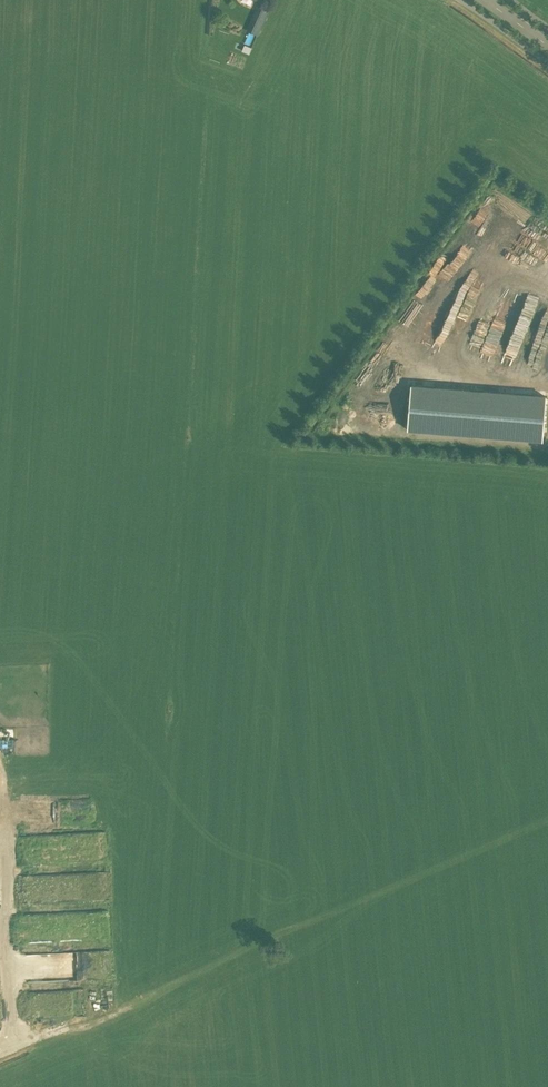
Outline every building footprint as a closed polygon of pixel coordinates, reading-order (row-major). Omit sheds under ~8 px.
[(408,430),(543,441),(546,395),(411,385),(408,430)]
